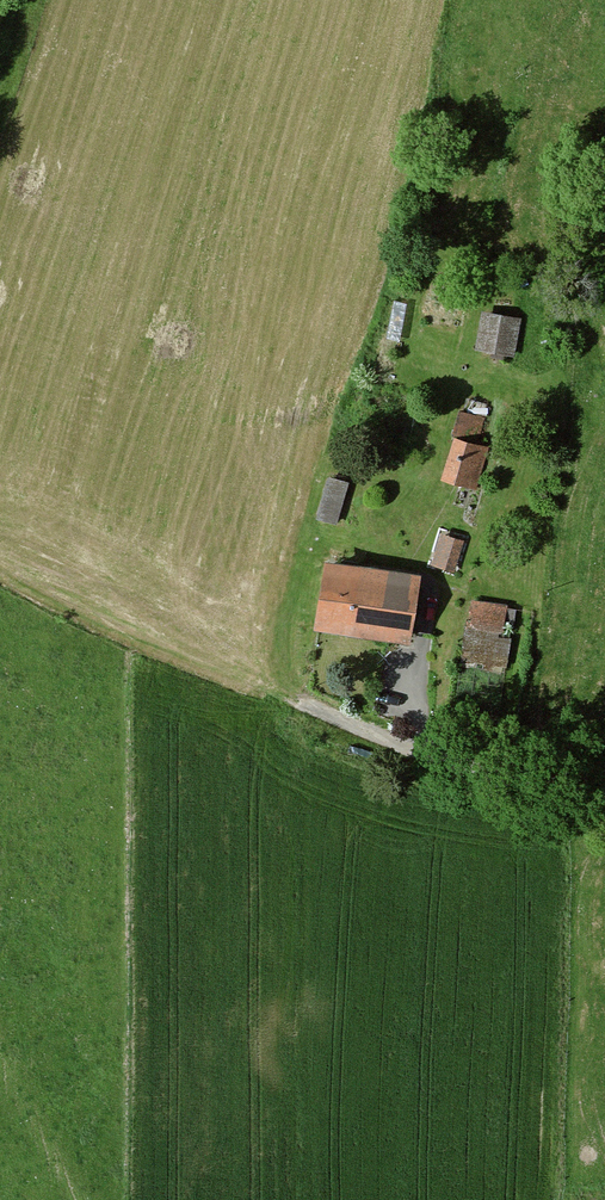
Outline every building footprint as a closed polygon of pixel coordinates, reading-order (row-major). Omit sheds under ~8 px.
[(524,320),(482,313),(475,352),(517,360),(524,320)] [(490,448),(455,438),(441,484),(476,494),(490,448)] [(329,470),(316,508),(338,515),(350,478),(329,470)] [(468,539),(442,532),(432,570),(458,576),(468,539)] [(420,574),(319,562),(311,631),(411,643),(420,574)] [(504,659),(508,597),(467,594),(463,656),(504,659)]
